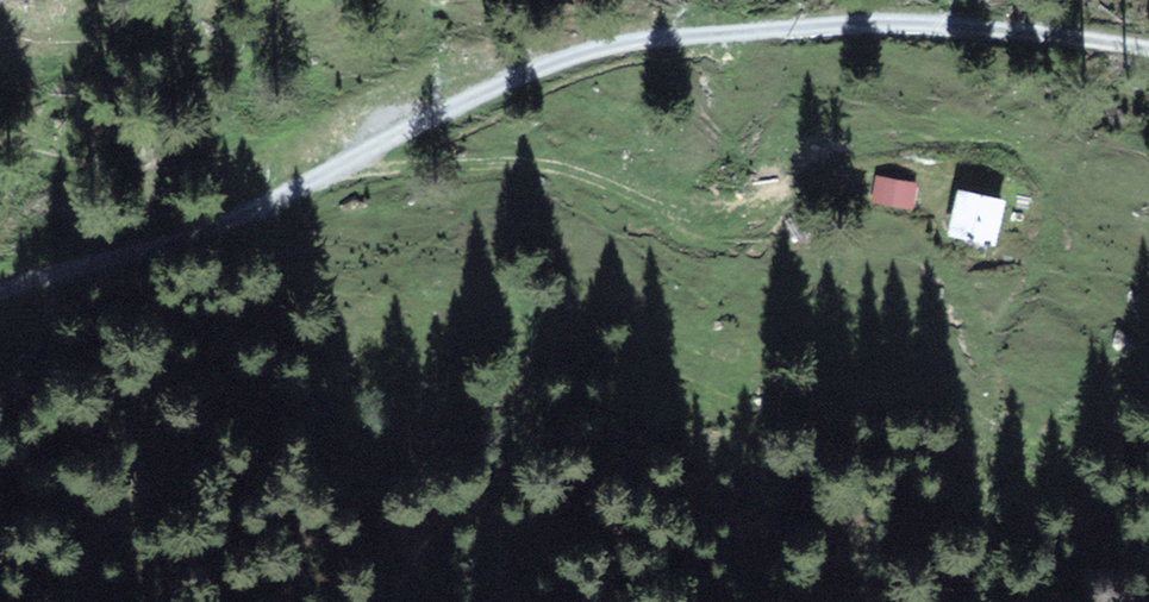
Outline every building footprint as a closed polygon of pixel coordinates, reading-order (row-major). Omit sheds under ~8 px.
[(917,184),(874,176),(869,202),(912,210),(917,184)] [(1003,198),(957,188),(948,233),(994,242),(1003,198)]
